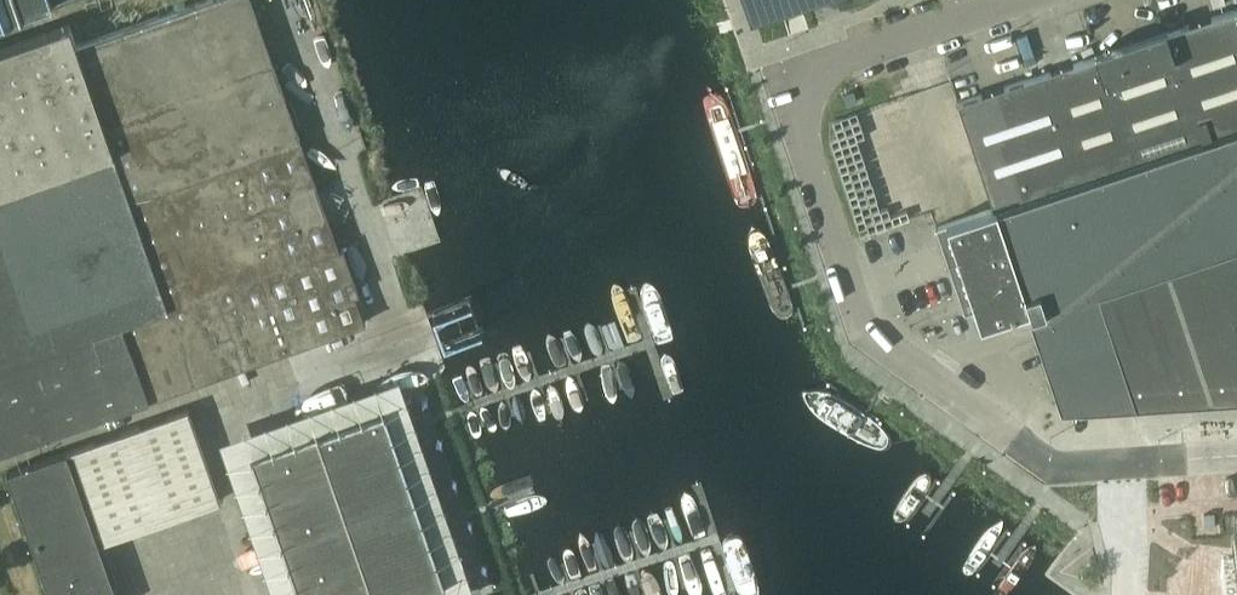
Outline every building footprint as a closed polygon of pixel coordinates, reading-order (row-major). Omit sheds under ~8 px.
[(0,48),(0,450),(366,321),(365,319),(364,319),(355,293),(359,292),(344,246),(340,248),(318,186),(329,183),(324,168),(313,172),(269,46),(253,0),(203,0),(77,44),(70,23),(0,48)] [(45,0),(0,0),(0,16),(45,0)] [(958,101),(994,207),(1236,125),(1236,13),(1235,8),(1167,31),(1165,28),(1095,51),(1096,55),(958,101)] [(994,207),(936,226),(965,312),(976,308),(981,323),(1028,308),(1038,338),(1039,342),(1061,406),(1136,402),(1098,290),(1236,244),(1236,125),(994,207)] [(1098,290),(1136,402),(1236,395),(1236,244),(1098,290)] [(251,454),(301,594),(403,594),(445,580),(385,407),(251,454)] [(7,472),(51,594),(118,594),(67,450),(7,472)]
